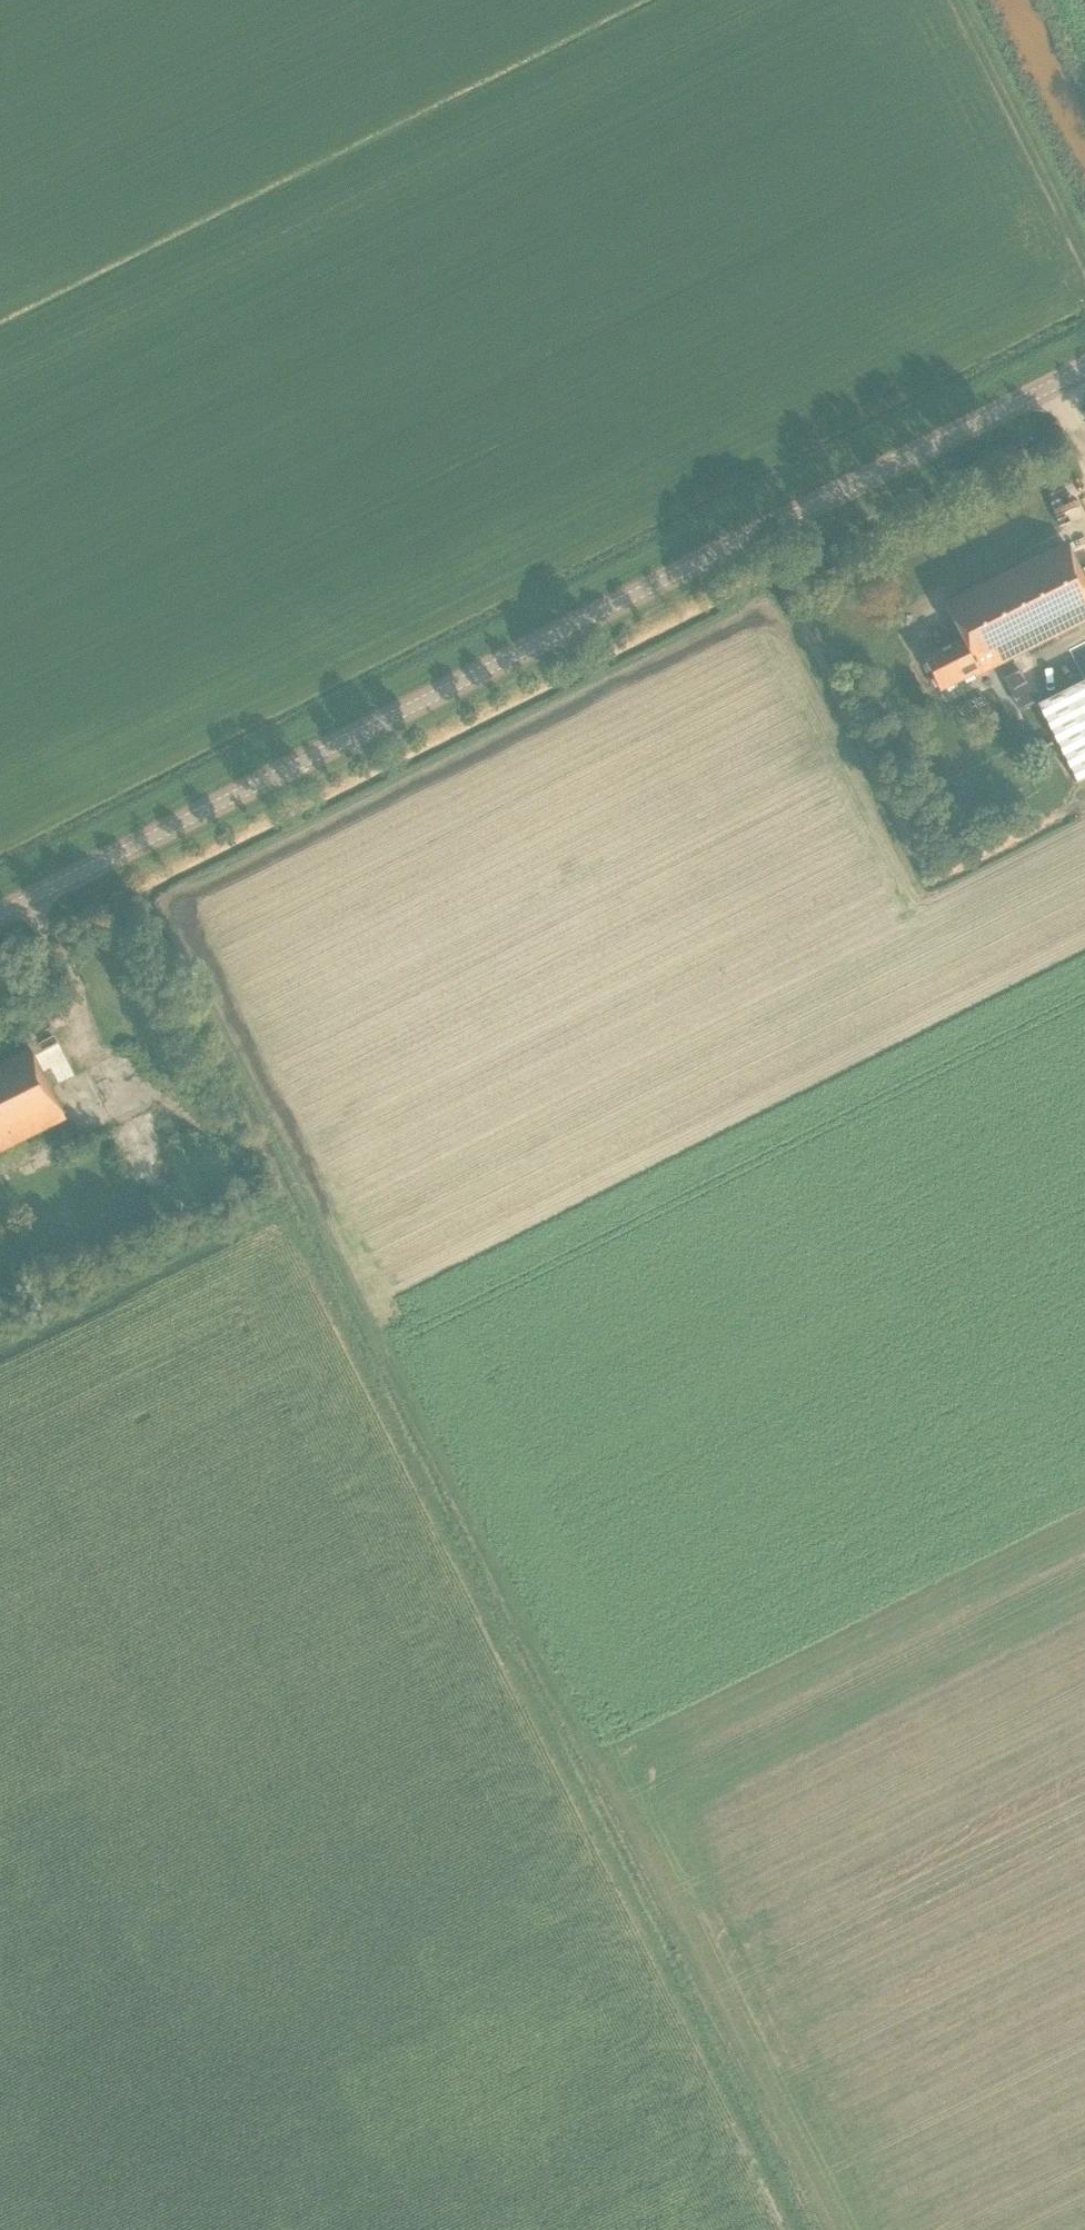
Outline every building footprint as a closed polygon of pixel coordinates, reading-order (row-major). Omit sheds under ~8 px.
[(1084,623),(1084,585),(1065,545),(948,604),(966,642),(925,664),(939,693),(974,675),(976,678),(1084,623)] [(1038,685),(1084,776),(1084,662),(1038,685)] [(1011,690),(1027,682),(1020,670),(1005,678),(1011,690)] [(63,1121),(28,1053),(0,1067),(0,1153),(63,1121)]
